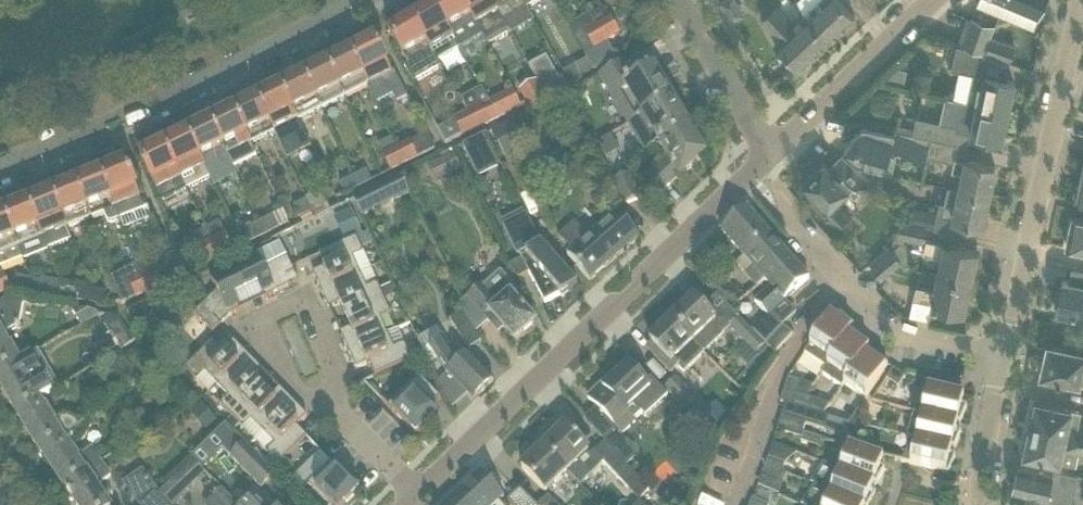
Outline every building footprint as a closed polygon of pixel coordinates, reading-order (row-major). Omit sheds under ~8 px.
[(462,0),(445,0),(435,6),(460,48),(483,35),(462,0)] [(505,21),(492,0),(462,0),(483,35),(489,46),(511,32),(505,21)] [(505,21),(527,8),(522,0),(492,0),(505,21)] [(527,8),(541,0),(522,0),(527,8)] [(840,0),(839,0),(819,0),(804,14),(829,40),(854,16),(840,0)] [(1003,1),(1026,11),(1039,16),(1046,0),(1004,0),(1003,1)] [(460,48),(435,6),(412,19),(431,51),(438,62),(460,48)] [(604,6),(591,14),(598,26),(586,33),(594,45),(593,45),(594,48),(587,53),(589,59),(588,59),(594,70),(613,59),(604,45),(620,35),(604,6)] [(829,40),(804,14),(793,25),(776,7),(762,20),(779,37),(774,42),(799,68),(829,40)] [(598,26),(591,14),(572,26),(585,50),(593,45),(594,45),(586,33),(598,26)] [(989,35),(990,36),(993,26),(971,18),(962,44),(982,52),(989,35)] [(438,62),(431,51),(412,19),(404,25),(401,20),(388,27),(391,32),(388,34),(388,35),(390,34),(408,64),(404,67),(414,83),(441,66),(438,62)] [(1015,45),(990,36),(989,35),(982,52),(1008,61),(1015,45)] [(392,74),(386,61),(376,42),(378,41),(377,40),(351,53),(368,86),(369,85),(377,103),(394,95),(397,103),(408,97),(395,72),(392,74)] [(1014,80),(986,74),(990,56),(956,44),(951,69),(973,73),(967,101),(1007,110),(1014,80)] [(368,86),(351,53),(328,64),(344,97),(368,86)] [(530,66),(539,82),(550,101),(570,91),(563,78),(559,80),(547,57),(530,66)] [(581,77),(594,70),(588,59),(563,71),(569,84),(581,77)] [(605,72),(601,75),(615,98),(629,122),(643,114),(671,97),(670,95),(674,92),(666,78),(662,81),(654,68),(635,80),(624,61),(605,72)] [(344,97),(328,64),(305,76),(321,109),(344,97)] [(321,109),(305,76),(281,87),(298,120),(321,109)] [(539,82),(520,92),(531,112),(550,103),(549,102),(550,101),(539,82)] [(298,120),(281,87),(258,99),(274,132),(282,147),(305,136),(298,120)] [(499,118),(522,106),(513,90),(490,102),(499,118)] [(570,91),(550,101),(549,102),(550,103),(557,117),(575,109),(574,107),(580,104),(574,92),(571,93),(570,91)] [(643,114),(629,122),(646,151),(661,142),(689,126),(680,111),(681,110),(674,98),(673,99),(671,97),(643,114)] [(1000,140),(1007,110),(967,101),(946,97),(940,122),(916,117),(912,134),(931,138),(947,141),(950,128),(972,133),(972,134),(1000,140)] [(274,132),(258,99),(235,111),(251,143),(274,132)] [(491,123),(481,104),(454,118),(456,120),(463,137),(491,123)] [(256,155),(251,143),(235,111),(211,122),(233,166),(256,155)] [(513,120),(493,130),(503,153),(525,143),(513,120)] [(233,166),(211,122),(188,134),(210,178),(233,166)] [(926,159),(927,155),(931,138),(912,134),(863,124),(861,125),(848,139),(854,145),(860,146),(859,151),(867,154),(864,167),(892,174),(895,156),(888,151),(890,144),(926,159)] [(655,163),(642,176),(660,195),(680,176),(681,177),(705,154),(689,126),(661,142),(669,157),(659,167),(655,163)] [(464,143),(476,170),(495,161),(487,144),(491,142),(486,132),(464,143)] [(210,178),(188,134),(165,145),(186,189),(210,178)] [(378,146),(382,153),(395,145),(391,138),(378,146)] [(947,141),(931,138),(927,155),(943,160),(947,141)] [(419,157),(411,142),(410,140),(383,155),(391,172),(419,157)] [(186,189),(165,145),(139,158),(139,159),(141,158),(163,201),(186,189)] [(454,151),(431,165),(440,180),(463,166),(454,151)] [(876,179),(860,166),(859,166),(858,166),(843,154),(829,168),(823,161),(802,182),(815,195),(811,200),(837,227),(849,215),(834,201),(848,188),(857,197),(876,179)] [(988,195),(995,165),(966,159),(966,160),(954,157),(952,171),(963,173),(960,189),(988,195)] [(140,197),(136,188),(127,165),(129,164),(128,163),(101,173),(115,207),(119,219),(124,230),(148,220),(143,209),(140,197)] [(367,169),(354,176),(360,187),(373,180),(367,169)] [(613,178),(626,204),(641,197),(629,171),(613,178)] [(115,207),(101,173),(92,177),(90,172),(76,178),(78,183),(77,183),(91,217),(115,207)] [(402,175),(354,198),(362,215),(410,191),(402,175)] [(354,176),(341,182),(346,193),(360,187),(354,176)] [(1073,194),(1077,197),(1076,200),(1082,201),(1082,176),(1080,184),(1075,185),(1073,194)] [(91,217),(77,183),(53,193),(67,227),(91,217)] [(948,186),(945,202),(942,215),(954,218),(953,218),(982,225),(988,195),(960,189),(948,186)] [(72,239),(67,227),(53,193),(44,197),(42,191),(28,197),(30,202),(29,203),(43,236),(48,249),(72,239)] [(323,191),(307,199),(312,210),(328,202),(323,191)] [(312,210),(307,199),(294,206),(300,217),(310,211),(312,210)] [(43,236),(29,203),(20,206),(18,201),(4,207),(6,212),(5,212),(19,246),(24,258),(48,249),(43,236)] [(790,257),(747,208),(722,231),(765,280),(790,257)] [(912,208),(909,222),(925,226),(934,228),(937,213),(912,208)] [(310,211),(300,217),(303,224),(314,219),(310,211)] [(337,217),(345,236),(360,230),(352,211),(337,217)] [(578,246),(567,254),(590,280),(640,237),(617,211),(587,238),(578,246)] [(5,212),(0,214),(0,267),(24,258),(19,246),(5,212)] [(281,227),(275,215),(260,222),(265,234),(281,227)] [(1073,216),(1066,246),(1082,250),(1082,219),(1073,216)] [(904,242),(905,236),(921,240),(925,226),(909,222),(899,219),(896,234),(897,234),(896,241),(900,242),(891,249),(901,261),(906,266),(916,257),(904,242)] [(519,227),(507,233),(517,256),(519,255),(522,259),(509,266),(518,279),(529,273),(545,302),(560,295),(563,298),(578,284),(541,243),(530,221),(519,227)] [(225,233),(220,222),(206,229),(212,241),(227,233),(226,232),(225,233)] [(265,234),(260,222),(247,229),(253,241),(265,234)] [(212,241),(206,229),(194,235),(207,263),(234,250),(227,233),(212,241)] [(326,267),(318,271),(314,276),(321,290),(360,273),(354,257),(364,253),(357,237),(320,254),(326,267)] [(976,250),(955,245),(926,239),(923,251),(942,256),(938,273),(970,280),(976,250)] [(257,256),(235,267),(247,291),(258,285),(265,298),(300,281),(280,242),(257,254),(257,256)] [(881,277),(901,261),(891,249),(872,266),(881,277)] [(784,301),(809,279),(790,257),(765,280),(772,288),(755,302),(770,318),(786,302),(784,301)] [(150,258),(138,264),(143,275),(130,281),(138,298),(165,285),(156,267),(154,268),(150,258)] [(143,275),(138,264),(112,277),(122,304),(135,297),(137,299),(138,298),(130,281),(143,275)] [(235,297),(247,291),(235,267),(211,278),(218,291),(195,314),(213,332),(230,315),(242,310),(235,297)] [(535,322),(513,297),(517,293),(497,271),(467,297),(458,306),(462,312),(476,333),(489,322),(498,332),(503,328),(515,340),(535,322)] [(1070,271),(1068,281),(1062,280),(1059,293),(1057,293),(1054,306),(1057,306),(1056,310),(1082,315),(1082,273),(1070,271)] [(0,275),(0,294),(11,287),(3,273),(0,275)] [(367,288),(360,273),(321,290),(328,305),(334,306),(340,303),(345,316),(384,298),(394,294),(391,286),(381,290),(378,283),(367,288)] [(963,310),(970,280),(938,273),(935,290),(916,286),(913,299),(963,310)] [(29,290),(31,278),(17,276),(15,288),(29,290)] [(42,280),(31,278),(29,290),(61,296),(63,284),(60,284),(60,282),(42,278),(42,280)] [(90,302),(92,289),(77,287),(75,299),(90,302)] [(109,292),(92,289),(90,302),(107,304),(109,292)] [(151,297),(127,309),(137,329),(161,317),(151,297)] [(391,313),(384,298),(345,316),(351,328),(345,331),(342,336),(348,351),(388,333),(381,318),(391,313)] [(724,321),(723,320),(708,304),(703,309),(693,298),(672,319),(703,352),(724,332),(724,321)] [(4,334),(19,326),(24,303),(8,299),(0,304),(0,372),(20,360),(12,343),(10,344),(4,334)] [(76,308),(72,310),(82,326),(99,316),(97,312),(76,308)] [(481,342),(476,333),(462,312),(450,320),(469,350),(481,342)] [(848,334),(849,334),(854,326),(842,314),(837,319),(831,314),(804,354),(824,368),(827,364),(830,359),(831,359),(848,334)] [(766,344),(752,330),(741,319),(742,319),(740,317),(729,328),(750,350),(754,346),(760,351),(766,344)] [(703,352),(672,319),(650,340),(660,351),(654,357),(671,374),(680,366),(684,370),(703,352)] [(793,334),(783,325),(766,344),(775,353),(793,334)] [(395,348),(388,333),(348,351),(355,365),(361,366),(370,362),(376,375),(412,359),(405,343),(395,348)] [(865,353),(866,354),(871,346),(858,333),(854,338),(849,334),(848,334),(831,359),(830,359),(827,364),(847,378),(848,379),(865,353)] [(494,381),(479,366),(468,354),(460,362),(444,337),(430,346),(447,374),(473,401),(494,381)] [(1068,340),(1066,348),(1048,344),(1042,373),(1082,383),(1082,344),(1068,340)] [(217,385),(248,355),(236,343),(230,344),(224,351),(214,341),(185,368),(197,381),(205,373),(217,385)] [(20,360),(0,372),(0,378),(20,410),(39,398),(51,391),(36,367),(44,361),(38,350),(20,360)] [(866,398),(888,365),(875,353),(871,357),(866,354),(865,353),(848,379),(847,378),(844,384),(866,398)] [(263,386),(253,377),(257,372),(259,366),(248,355),(217,385),(228,397),(220,404),(232,416),(263,386)] [(650,413),(668,396),(651,378),(645,383),(644,382),(629,366),(604,388),(602,385),(588,398),(622,435),(638,422),(635,418),(647,409),(650,413)] [(441,398),(420,376),(388,406),(416,435),(438,414),(431,407),(441,398)] [(676,378),(665,389),(686,410),(696,400),(676,378)] [(796,394),(800,381),(788,378),(784,390),(796,394)] [(263,432),(294,402),(282,390),(277,392),(272,396),(263,386),(232,416),(243,428),(251,420),(263,432)] [(953,391),(944,387),(943,387),(941,391),(923,387),(922,388),(923,388),(914,411),(913,410),(912,412),(918,413),(918,412),(958,422),(960,423),(967,407),(962,405),(964,396),(952,393),(953,391)] [(809,398),(796,394),(784,390),(781,403),(784,404),(823,416),(830,405),(809,398)] [(65,414),(56,421),(47,406),(44,407),(39,398),(20,410),(43,447),(78,424),(77,421),(65,414)] [(719,423),(696,400),(686,410),(708,434),(719,423)] [(1071,408),(1036,400),(1030,427),(1082,439),(1082,425),(1077,424),(1080,410),(1071,408)] [(297,426),(304,419),(305,414),(294,402),(263,432),(275,444),(267,452),(278,464),(286,457),(307,436),(297,426)] [(829,418),(823,416),(784,404),(781,416),(806,424),(825,430),(829,418)] [(870,412),(861,406),(852,419),(861,425),(870,412)] [(956,429),(958,422),(918,412),(918,413),(908,435),(907,435),(907,436),(912,438),(912,437),(953,446),(952,447),(954,448),(961,431),(956,429)] [(804,433),(806,424),(781,416),(781,417),(776,431),(802,439),(804,433)] [(79,458),(72,446),(85,438),(93,424),(89,419),(79,425),(78,424),(43,447),(66,485),(87,470),(102,461),(93,448),(79,458)] [(852,439),(861,425),(852,419),(843,433),(852,439)] [(589,451),(580,442),(565,426),(544,447),(568,472),(581,485),(589,478),(581,459),(589,451)] [(1030,427),(1024,454),(1075,465),(1078,452),(1082,453),(1082,439),(1030,427)] [(272,471),(248,447),(230,428),(217,441),(231,455),(231,456),(263,488),(276,475),(272,471)] [(820,448),(822,439),(804,433),(802,439),(801,442),(820,448)] [(951,454),(952,447),(953,446),(912,437),(912,438),(902,460),(901,460),(901,461),(941,470),(948,474),(955,456),(951,454)] [(650,490),(626,465),(605,442),(594,452),(639,500),(650,490)] [(884,459),(863,452),(843,445),(843,446),(844,446),(833,466),(832,466),(831,467),(836,469),(836,468),(874,483),(874,484),(876,485),(885,469),(881,466),(884,459)] [(568,472),(544,447),(522,468),(537,484),(546,492),(568,472)] [(278,464),(272,471),(276,475),(281,481),(295,467),(286,457),(278,464)] [(783,472),(786,463),(769,457),(766,466),(783,472)] [(206,473),(194,460),(160,493),(171,504),(172,504),(206,473)] [(97,487),(112,477),(102,461),(87,470),(66,485),(79,504),(109,504),(97,487)] [(332,462),(300,492),(313,504),(331,504),(332,504),(345,504),(360,490),(332,462)] [(1018,465),(1012,490),(1023,493),(1020,504),(1063,504),(1063,502),(1071,504),(1077,478),(1018,465)] [(779,481),(783,472),(766,466),(762,475),(779,481)] [(122,483),(138,504),(141,504),(153,493),(154,494),(158,490),(143,468),(122,483)] [(874,484),(874,483),(836,468),(836,469),(824,489),(823,488),(822,489),(827,491),(861,504),(868,504),(876,493),(872,490),(874,484)] [(496,488),(481,472),(446,504),(496,504),(504,497),(496,488)] [(222,488),(211,499),(217,504),(238,504),(222,488)] [(508,501),(512,504),(536,504),(521,490),(508,501)] [(827,491),(818,504),(861,504),(827,491)] [(154,494),(153,493),(141,504),(165,504),(154,494)] [(548,496),(539,504),(557,504),(548,496)]
